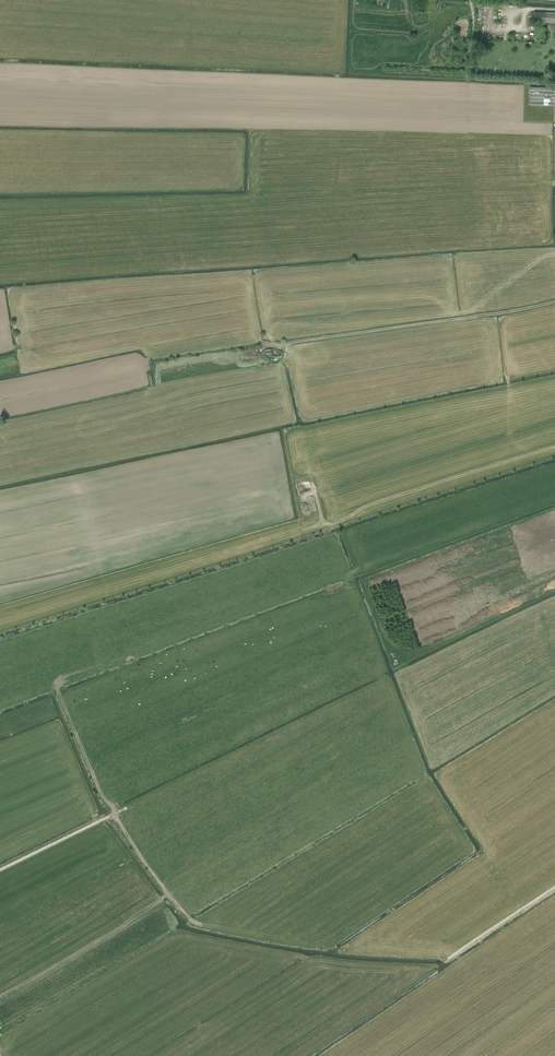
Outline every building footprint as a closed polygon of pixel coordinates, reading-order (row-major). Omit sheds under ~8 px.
[(539,22),(539,27),(546,27),(546,23),(554,23),(554,13),(534,11),(533,22),(539,22)] [(530,87),(530,105),(554,106),(554,88),(530,87)]
